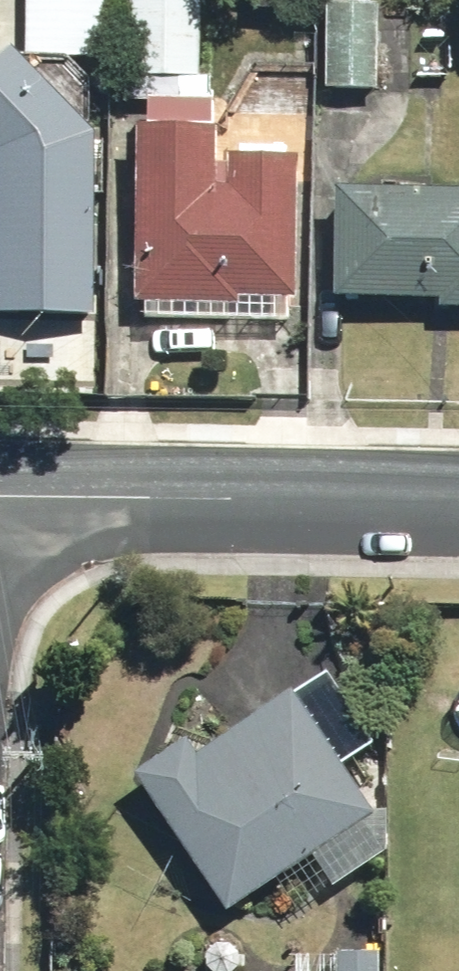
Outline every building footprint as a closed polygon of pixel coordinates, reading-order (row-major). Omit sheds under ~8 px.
[(25,54),(109,59),(112,0),(28,0),(25,54)] [(127,101),(203,103),(206,0),(131,0),(127,101)] [(379,0),(330,0),(328,91),(381,92),(384,0),(379,0)] [(107,141),(98,131),(24,55),(0,79),(0,152),(4,156),(0,258),(0,312),(101,316),(107,141)] [(239,186),(220,185),(222,116),(153,113),(145,321),(298,326),(305,154),(240,151),(239,186)] [(446,305),(446,312),(458,312),(458,198),(351,193),(346,300),(446,305)] [(313,713),(294,686),(207,747),(195,730),(136,772),(230,907),(307,852),(335,892),(393,851),(365,812),(376,804),(351,769),(376,751),(338,696),(313,713)] [(378,951),(342,951),(342,970),(378,970),(378,951)]
